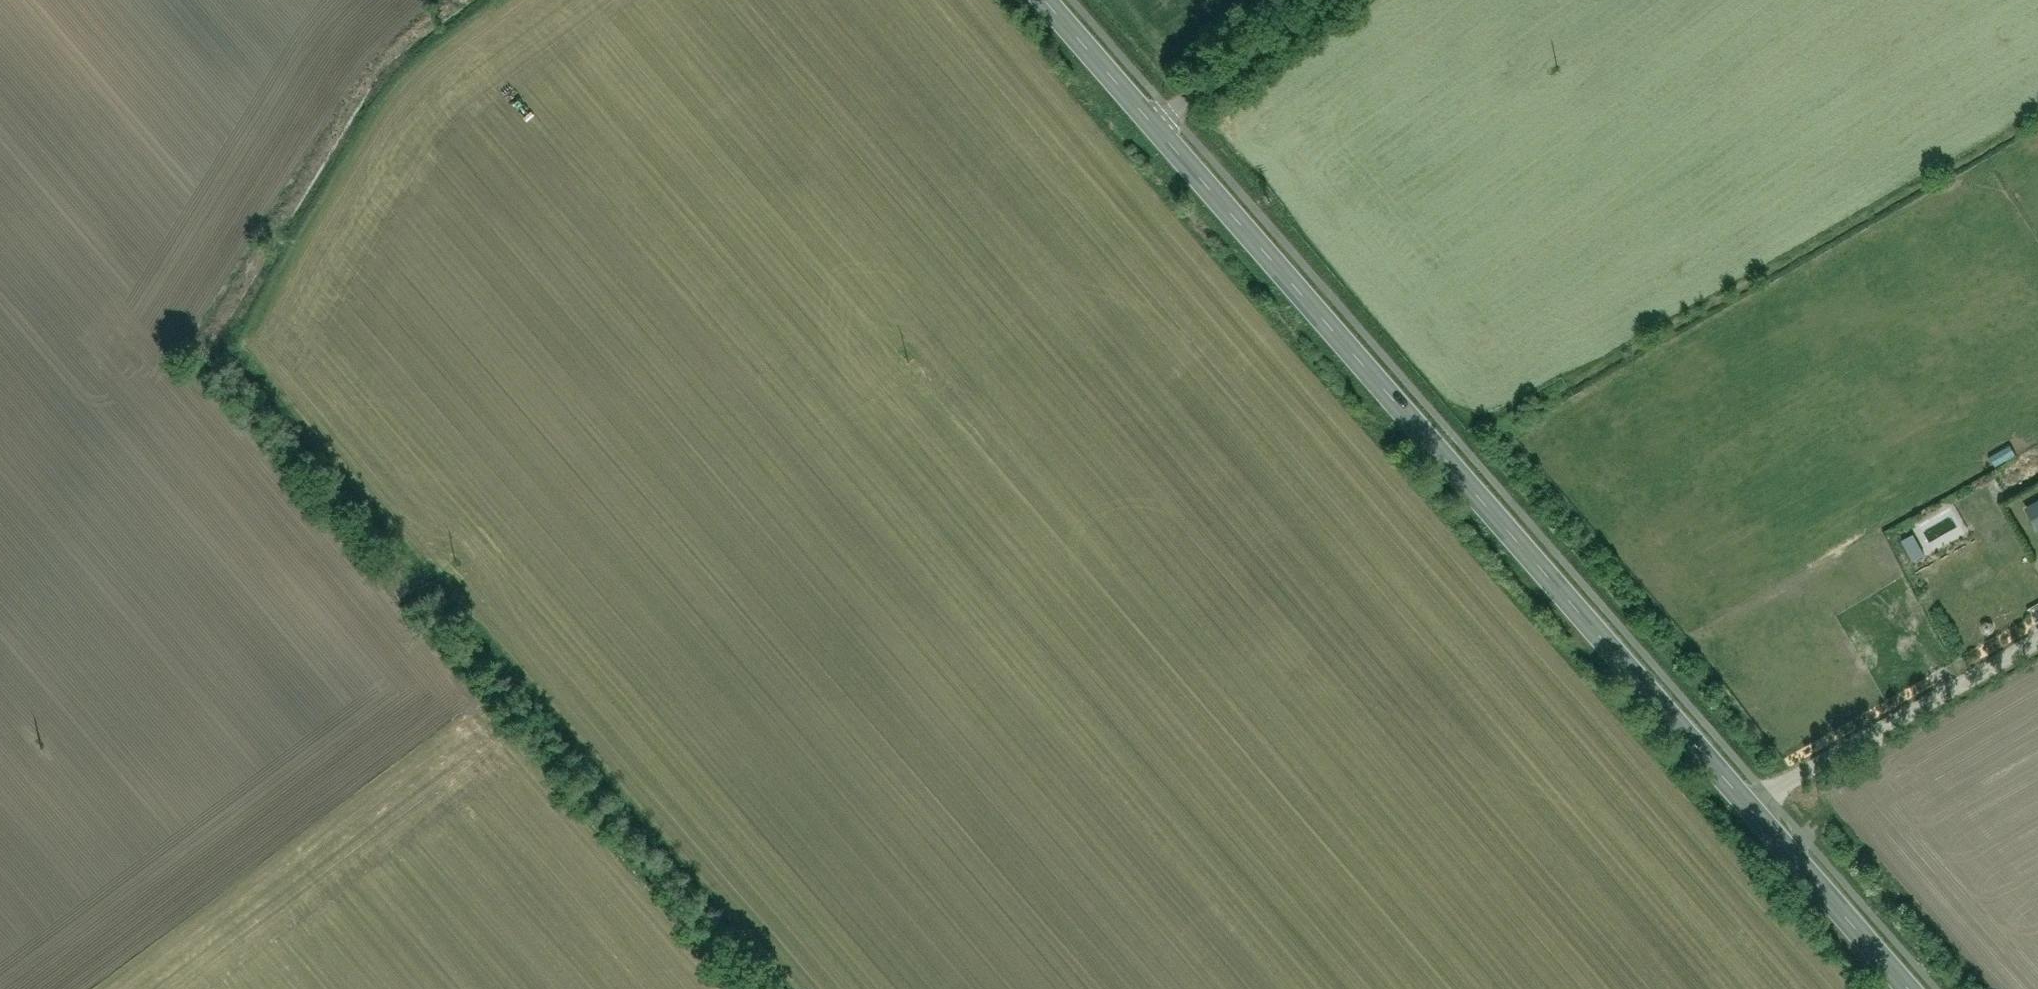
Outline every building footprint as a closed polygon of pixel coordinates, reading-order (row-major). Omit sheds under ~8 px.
[(2037,534),(2037,505),(2027,510),(2037,534)]
